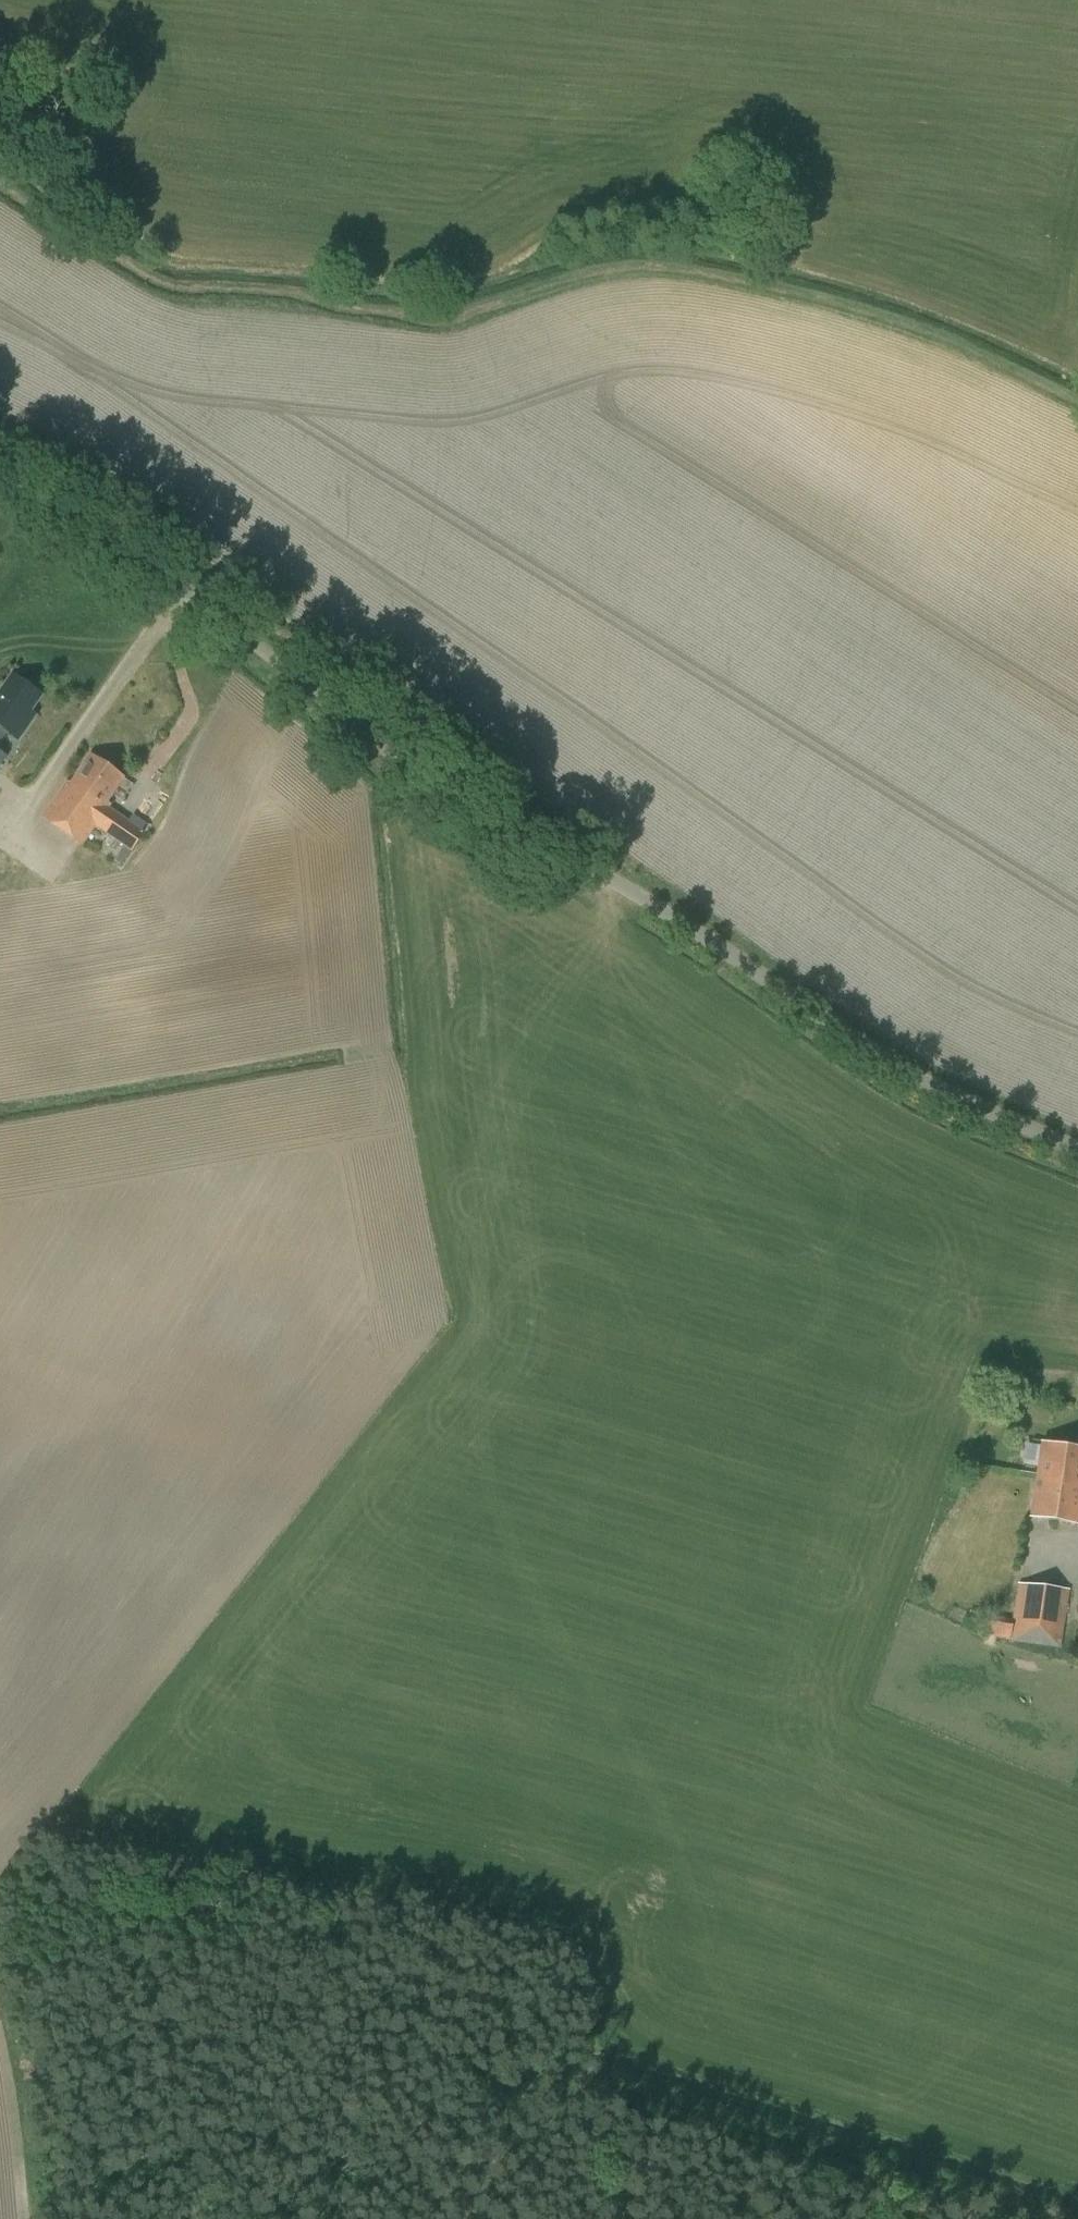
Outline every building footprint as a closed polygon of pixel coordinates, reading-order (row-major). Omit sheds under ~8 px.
[(7,733),(17,740),(34,715),(29,711),(40,695),(12,676),(0,693),(0,742),(7,733)] [(70,782),(66,780),(41,816),(81,843),(94,824),(130,849),(143,831),(107,806),(109,803),(106,800),(122,777),(90,754),(70,782)] [(1035,1476),(1047,1477),(1046,1483),(1077,1487),(1077,1448),(1040,1442),(1035,1476)] [(1035,1476),(1029,1517),(1077,1524),(1077,1487),(1046,1483),(1047,1477),(1035,1476)] [(1011,1620),(988,1616),(984,1636),(1059,1648),(1069,1590),(1017,1582),(1011,1620)]
